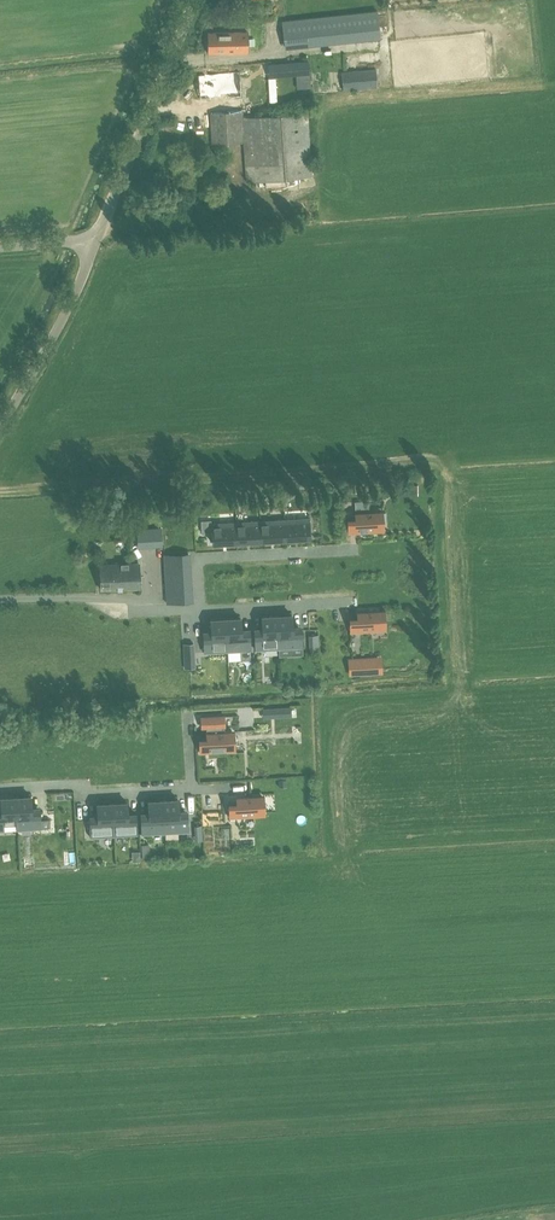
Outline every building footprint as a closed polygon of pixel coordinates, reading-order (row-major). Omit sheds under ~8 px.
[(281,19),(282,25),(285,48),(380,38),(377,9),(281,19)] [(248,31),(207,32),(208,53),(248,52),(248,31)] [(269,75),(302,72),(302,74),(302,81),(311,80),(309,60),(268,63),(269,75)] [(377,88),(376,68),(341,72),(343,91),(377,88)] [(239,71),(198,74),(200,98),(217,97),(216,91),(228,90),(228,96),(241,95),(239,71)] [(306,109),(280,111),(284,175),(310,174),(306,109)] [(261,140),(244,142),(246,163),(263,162),(261,140)] [(246,163),(244,142),(227,143),(228,165),(246,163)] [(412,508),(424,508),(424,484),(412,483),(412,508)] [(396,495),(407,494),(407,485),(396,486),(396,495)] [(373,528),(381,528),(380,511),(379,511),(355,512),(356,518),(349,519),(348,519),(349,533),(358,533),(358,531),(373,531),(373,528)] [(159,525),(187,524),(187,517),(158,517),(159,525)] [(284,519),(285,539),(310,537),(309,518),(284,519)] [(284,519),(260,521),(261,540),(285,539),(284,519)] [(237,542),(261,540),(260,521),(236,522),(237,542)] [(213,543),(237,542),(236,522),(211,524),(213,543)] [(136,528),(137,540),(137,547),(162,546),(161,527),(148,527),(136,528)] [(112,548),(123,548),(123,536),(112,537),(112,548)] [(415,538),(415,547),(424,547),(423,538),(415,538)] [(165,567),(165,579),(166,591),(167,603),(175,603),(175,590),(174,578),(173,566),(172,554),(164,555),(165,567)] [(139,562),(100,564),(101,589),(140,588),(139,562)] [(351,632),(360,632),(360,630),(375,630),(375,627),(383,627),(382,610),(381,610),(357,611),(358,617),(351,618),(350,618),(351,632)] [(301,626),(292,626),(292,615),(277,616),(279,648),(302,647),(301,626)] [(262,628),(254,628),(255,650),(279,648),(277,616),(262,617),(262,628)] [(226,619),(227,651),(251,650),(249,629),(241,629),(241,618),(226,619)] [(211,631),(203,631),(204,652),(227,651),(226,619),(211,620),(211,631)] [(318,635),(309,635),(309,649),(319,648),(318,635)] [(184,654),(194,653),(193,643),(184,644),(184,654)] [(373,673),(372,658),(349,659),(350,674),(373,673)] [(286,716),(286,707),(274,708),(275,717),(286,716)] [(224,748),(233,747),(232,730),(225,731),(225,726),(224,715),(201,717),(202,728),(206,727),(207,732),(207,738),(199,738),(200,753),(209,752),(209,751),(224,750),(224,748)] [(269,755),(251,756),(251,764),(269,763),(269,755)] [(230,818),(239,817),(239,816),(254,815),(254,812),(263,812),(262,795),(260,795),(236,796),(237,802),(229,803),(230,818)] [(40,807),(31,807),(31,796),(16,797),(18,829),(41,828),(40,811),(40,807)] [(0,809),(0,830),(4,830),(3,824),(17,824),(17,829),(18,829),(16,797),(1,798),(1,809),(0,809)] [(163,800),(165,832),(188,831),(187,814),(187,810),(179,810),(178,799),(163,800)] [(142,834),(165,832),(163,800),(148,801),(149,812),(141,813),(141,816),(142,834)] [(127,802),(112,803),(114,835),(137,834),(136,817),(136,813),(128,813),(127,802)] [(91,837),(114,835),(112,803),(97,804),(98,815),(89,815),(91,837)]
